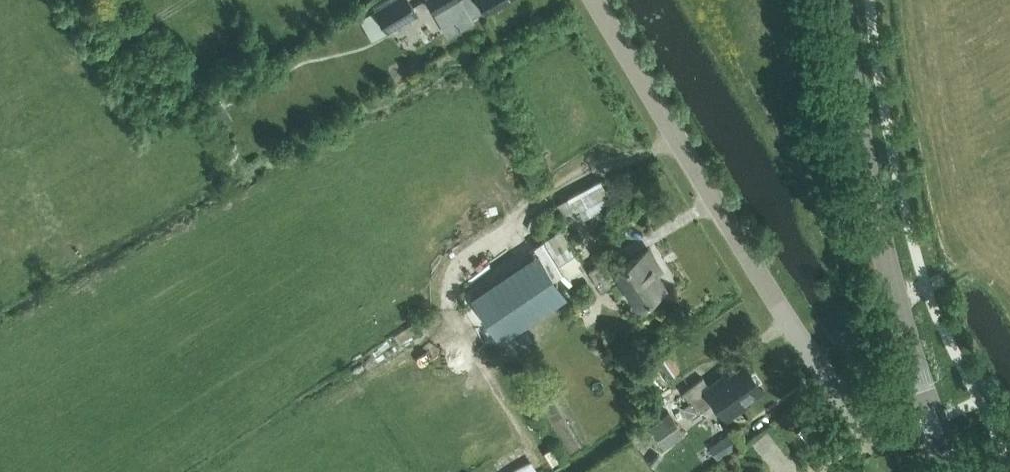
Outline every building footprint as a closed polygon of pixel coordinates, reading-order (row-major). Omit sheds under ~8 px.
[(418,13),(410,0),(389,0),(359,18),(372,41),(418,13)] [(504,0),(429,0),(435,10),(436,10),(448,32),(473,17),(472,15),(484,7),(486,10),(504,0)] [(559,202),(568,217),(575,213),(580,221),(609,204),(605,196),(609,194),(600,179),(559,202)] [(526,311),(584,272),(574,257),(578,254),(560,227),(475,285),(492,309),(485,314),(506,344),(535,324),(526,311)] [(637,304),(665,287),(651,265),(656,262),(648,250),(618,268),(611,257),(589,270),(602,292),(622,279),(637,304)] [(679,369),(667,353),(657,360),(669,376),(679,369)] [(681,391),(689,402),(682,408),(692,422),(701,416),(698,412),(713,401),(721,412),(744,396),(745,398),(762,386),(746,364),(727,378),(725,374),(708,386),(702,376),(681,391)] [(685,433),(672,414),(652,428),(665,447),(685,433)] [(714,443),(723,455),(736,445),(728,434),(714,443)] [(518,471),(537,471),(532,464),(518,471)]
